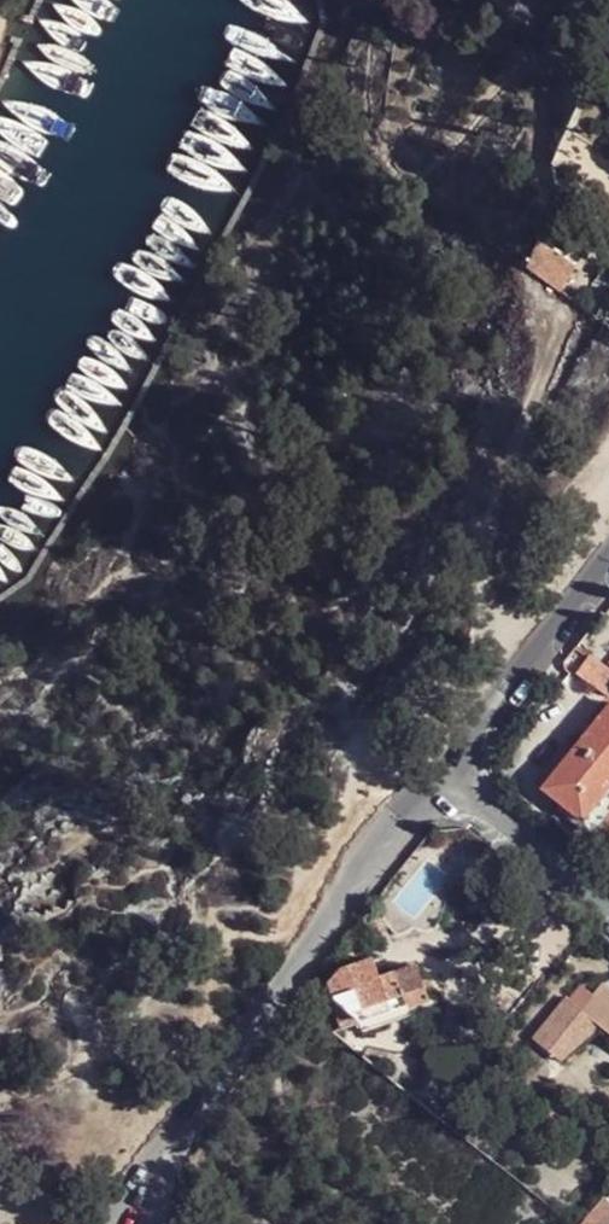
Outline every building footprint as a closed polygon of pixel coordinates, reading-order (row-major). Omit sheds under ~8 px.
[(605,667),(588,655),(576,671),(592,683),(605,667)] [(605,667),(592,683),(608,695),(608,693),(608,670),(605,667)] [(585,822),(608,792),(608,711),(544,791),(585,822)] [(585,822),(595,830),(608,812),(608,792),(585,822)] [(360,1031),(430,1009),(415,965),(376,978),(369,959),(338,969),(327,985),(341,1029),(358,1024),(360,1031)] [(608,1031),(608,987),(606,985),(585,1012),(608,1031)] [(582,1223),(608,1223),(608,1200),(606,1197),(582,1223)]
